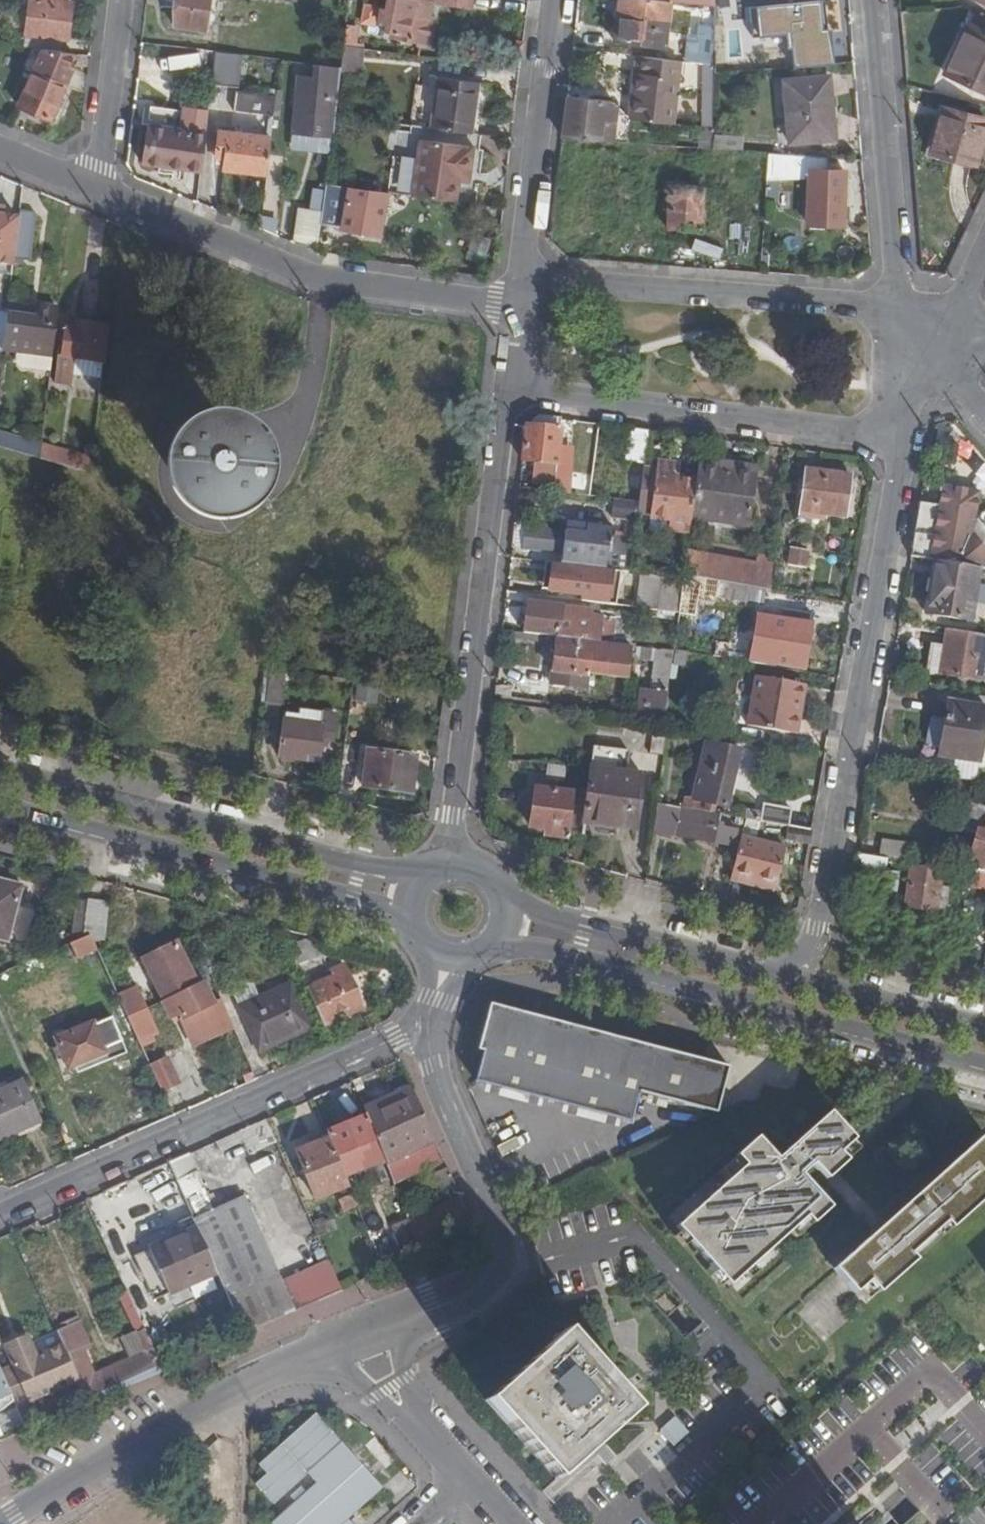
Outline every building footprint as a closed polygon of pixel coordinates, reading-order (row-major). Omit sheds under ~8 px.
[(66,53),(71,3),(62,2),(54,1),(54,0),(31,0),(25,48),(33,49),(42,50),(66,53)] [(174,27),(206,32),(210,0),(178,0),(174,27)] [(386,10),(381,9),(379,21),(390,22),(389,29),(409,32),(409,31),(411,31),(410,38),(432,41),(436,15),(430,15),(432,0),(387,0),(386,10)] [(651,0),(620,0),(615,40),(664,47),(670,2),(651,0)] [(831,64),(824,0),(788,0),(793,68),(831,64)] [(966,25),(943,74),(984,93),(984,34),(966,25)] [(356,28),(345,27),(344,35),(342,47),(352,48),(353,49),(356,28)] [(700,50),(701,47),(689,46),(686,61),(710,65),(711,51),(700,50)] [(350,66),(352,48),(342,47),(340,69),(339,71),(344,71),(345,65),(350,66)] [(25,69),(33,72),(42,50),(33,49),(25,69)] [(68,67),(74,54),(66,53),(42,50),(33,72),(18,107),(51,120),(73,70),(68,67)] [(244,56),(216,53),(213,87),(240,90),(244,56)] [(155,72),(195,71),(195,56),(154,57),(155,72)] [(631,120),(673,126),(681,62),(639,57),(631,120)] [(700,98),(714,98),(714,75),(714,66),(700,65),(700,98)] [(334,116),(334,115),(331,115),(337,69),(320,66),(319,83),(298,81),(293,133),(331,138),(334,116)] [(833,139),(827,77),(782,80),(788,142),(833,139)] [(430,129),(470,134),(477,84),(437,79),(430,129)] [(274,118),(277,98),(237,94),(235,113),(274,118)] [(567,98),(562,139),(599,142),(600,129),(605,129),(606,124),(614,124),(617,106),(612,102),(567,98)] [(149,108),(147,125),(181,129),(183,112),(149,108)] [(984,124),(984,120),(943,108),(931,152),(974,163),(984,124)] [(143,164),(202,173),(209,112),(183,109),(183,112),(181,129),(147,125),(143,164)] [(224,171),(267,176),(272,140),(219,134),(216,159),(225,160),(224,171)] [(741,137),(714,134),(713,148),(741,150),(741,137)] [(410,198),(454,203),(457,183),(458,176),(468,177),(472,147),(417,140),(410,198)] [(842,226),(843,159),(802,156),(801,171),(808,171),(806,224),(842,226)] [(320,224),(320,226),(378,235),(384,194),(325,186),(320,224)] [(675,191),(675,186),(669,186),(667,229),(701,231),(703,193),(675,191)] [(3,211),(0,210),(0,266),(13,268),(14,260),(19,220),(2,218),(3,211)] [(36,213),(21,211),(19,220),(14,260),(30,262),(36,213)] [(297,245),(317,253),(320,226),(320,224),(300,222),(297,245)] [(36,318),(37,307),(9,303),(8,315),(36,318)] [(53,357),(59,309),(37,307),(36,318),(8,315),(3,350),(53,357)] [(77,331),(78,323),(67,322),(67,330),(77,331)] [(104,363),(108,328),(78,323),(77,331),(67,330),(66,330),(62,357),(58,357),(55,383),(70,385),(72,375),(74,358),(104,363)] [(72,375),(101,379),(104,363),(74,358),(72,375)] [(556,469),(560,421),(540,419),(535,422),(534,429),(528,428),(523,463),(534,464),(532,483),(554,486),(553,494),(567,496),(570,470),(556,469)] [(575,424),(560,421),(556,469),(570,470),(575,424)] [(649,432),(631,430),(626,462),(645,465),(649,432)] [(3,449),(40,460),(42,447),(0,435),(0,448),(3,449)] [(229,510),(228,505),(234,502),(238,500),(243,493),(247,496),(250,491),(246,489),(248,484),(249,477),(248,470),(253,468),(252,463),(247,464),(245,460),(239,452),(234,448),(237,444),(232,442),(230,446),(219,443),(210,444),(209,439),(204,440),(205,445),(194,452),(190,458),(185,456),(183,460),(187,462),(185,471),(186,482),(181,483),(182,488),(187,487),(191,494),(199,501),(196,507),(200,509),(203,504),(208,505),(214,506),(223,506),(224,511),(229,510)] [(40,460),(75,470),(77,455),(42,444),(42,447),(40,460)] [(75,470),(89,474),(91,459),(77,455),(75,470)] [(657,465),(656,473),(650,519),(649,528),(689,533),(691,518),(696,484),(672,481),(673,475),(673,468),(657,465)] [(720,471),(698,467),(697,478),(696,484),(691,518),(747,526),(754,475),(731,472),(731,476),(719,474),(720,471)] [(644,472),(639,504),(638,517),(647,518),(653,473),(644,472)] [(799,512),(820,515),(846,519),(851,479),(805,472),(799,512)] [(653,473),(647,518),(650,519),(656,473),(653,473)] [(697,478),(673,475),(672,481),(696,484),(697,478)] [(962,566),(984,569),(984,507),(977,505),(980,494),(944,487),(941,507),(920,503),(912,549),(948,556),(962,553),(962,566)] [(818,527),(820,515),(799,512),(797,524),(818,527)] [(600,539),(603,516),(588,513),(586,525),(584,537),(550,532),(552,521),(527,518),(522,550),(588,559),(587,570),(596,571),(600,539)] [(584,537),(586,525),(552,521),(550,532),(584,537)] [(634,543),(600,539),(596,571),(611,572),(621,574),(630,575),(634,543)] [(522,550),(513,549),(511,561),(545,565),(553,566),(587,570),(588,559),(522,550)] [(803,570),(806,552),(791,549),(787,567),(803,570)] [(770,592),(774,560),(758,558),(757,566),(686,553),(683,576),(718,582),(767,591),(770,592)] [(970,622),(979,570),(935,562),(925,615),(970,622)] [(553,566),(545,565),(542,590),(550,591),(553,566)] [(611,572),(596,571),(587,570),(553,566),(550,591),(584,595),(583,603),(608,606),(611,572)] [(611,572),(608,606),(618,606),(621,574),(611,572)] [(718,582),(683,576),(682,581),(681,590),(716,597),(718,582)] [(682,581),(661,579),(657,611),(678,614),(681,590),(682,581)] [(764,605),(767,591),(718,582),(716,597),(764,605)] [(527,605),(523,635),(556,639),(610,645),(611,633),(613,621),(598,619),(599,613),(527,605)] [(781,619),(811,625),(813,617),(782,611),(781,619)] [(620,615),(599,613),(598,619),(613,621),(611,633),(619,634),(620,615)] [(750,664),(774,668),(775,665),(802,671),(811,625),(781,619),(766,617),(764,629),(756,628),(750,664)] [(984,637),(947,631),(939,675),(977,682),(984,637)] [(611,633),(610,645),(629,647),(630,636),(619,634),(611,633)] [(610,645),(556,639),(552,673),(550,673),(549,685),(585,689),(586,679),(587,668),(604,670),(602,682),(625,685),(630,647),(629,647),(610,645)] [(682,667),(685,652),(675,650),(672,665),(682,667)] [(587,668),(586,679),(602,682),(604,670),(587,668)] [(287,678),(265,674),(262,705),(282,708),(287,678)] [(795,703),(802,705),(806,686),(756,678),(748,726),(789,734),(789,733),(795,703)] [(639,707),(636,723),(662,726),(667,695),(646,693),(644,707),(639,707)] [(797,735),(802,705),(795,703),(789,733),(797,735)] [(954,759),(977,763),(984,718),(984,710),(948,704),(944,722),(932,720),(928,746),(939,748),(938,755),(954,759)] [(324,718),(299,716),(285,714),(279,758),(300,761),(301,755),(320,757),(322,740),(332,740),(335,716),(324,714),(324,718)] [(974,782),(977,767),(982,768),(984,754),(984,718),(977,763),(954,759),(950,779),(974,782)] [(684,810),(709,814),(711,805),(725,808),(738,751),(705,743),(692,800),(686,799),(684,810)] [(626,773),(629,752),(593,747),(581,831),(584,832),(584,823),(634,830),(642,775),(626,773)] [(411,796),(416,761),(367,755),(362,790),(411,796)] [(548,837),(567,838),(573,795),(535,789),(530,828),(549,831),(548,837)] [(984,873),(984,807),(969,803),(961,829),(975,833),(965,871),(968,871),(984,873)] [(656,805),(653,830),(674,834),(676,836),(733,848),(736,832),(713,827),(716,815),(709,814),(684,810),(656,805)] [(745,820),(764,823),(787,827),(790,810),(763,806),(761,814),(747,812),(745,820)] [(809,845),(812,831),(787,827),(764,823),(762,832),(785,836),(785,840),(809,845)] [(731,873),(775,885),(785,848),(740,837),(731,873)] [(878,858),(883,860),(907,862),(909,846),(880,842),(878,858)] [(857,856),(855,868),(882,872),(883,860),(878,858),(857,856)] [(935,910),(938,887),(940,872),(910,868),(905,905),(935,910)] [(984,890),(984,873),(968,871),(966,887),(984,890)] [(731,873),(730,879),(774,891),(775,885),(731,873)] [(22,892),(0,886),(0,940),(9,942),(22,892)] [(948,888),(938,887),(935,910),(945,911),(948,888)] [(89,937),(81,941),(66,947),(68,952),(73,949),(77,959),(96,951),(89,937)] [(199,976),(209,972),(208,969),(204,961),(189,967),(178,943),(144,960),(164,1001),(192,987),(189,981),(199,976)] [(209,972),(218,994),(232,989),(221,963),(208,969),(209,972)] [(307,990),(323,1025),(362,1009),(344,965),(332,971),(334,978),(307,990)] [(214,1004),(199,976),(189,981),(192,987),(164,1001),(172,1018),(180,1015),(183,1020),(214,1004)] [(242,984),(232,989),(239,1005),(258,997),(254,986),(242,984)] [(258,997),(239,1005),(237,1007),(257,1052),(310,1029),(291,984),(258,997)] [(730,1069),(519,1014),(490,1007),(478,1054),(482,1055),(475,1086),(622,1123),(632,1126),(639,1096),(717,1115),(730,1069)] [(86,1062),(107,1054),(105,1050),(122,1042),(112,1019),(95,1026),(93,1022),(55,1039),(68,1070),(86,1062)] [(110,1061),(107,1054),(86,1062),(89,1070),(110,1061)] [(150,1066),(162,1092),(179,1085),(168,1058),(150,1066)] [(794,1073),(759,1064),(756,1076),(791,1085),(794,1073)] [(22,1130),(40,1123),(23,1084),(0,1093),(0,1140),(22,1130)] [(444,1161),(412,1088),(364,1110),(368,1118),(382,1155),(393,1183),(444,1161)] [(332,1103),(328,1093),(313,1099),(317,1109),(332,1103)] [(744,1166),(677,1226),(728,1284),(806,1216),(812,1222),(829,1207),(801,1175),(813,1165),(819,1171),(854,1140),(829,1112),(776,1159),(756,1137),(735,1156),(744,1166)] [(382,1155),(368,1118),(327,1134),(330,1139),(342,1171),(382,1155)] [(489,1135),(506,1167),(531,1154),(514,1122),(489,1135)] [(40,1123),(22,1130),(24,1136),(42,1128),(40,1123)] [(833,1268),(855,1293),(868,1281),(878,1292),(984,1197),(984,1139),(982,1136),(833,1268)] [(342,1171),(330,1139),(296,1153),(315,1199),(348,1186),(342,1171)] [(215,1213),(190,1155),(169,1164),(198,1229),(218,1274),(245,1334),(281,1318),(342,1289),(332,1266),(284,1286),(246,1200),(215,1213)] [(343,1211),(356,1205),(352,1195),(338,1201),(343,1211)] [(420,1251),(474,1224),(460,1197),(444,1204),(445,1206),(409,1222),(420,1251)] [(332,1221),(315,1228),(319,1237),(335,1230),(332,1221)] [(218,1274),(198,1229),(150,1251),(154,1260),(139,1267),(150,1291),(165,1285),(170,1295),(218,1274)] [(382,1269),(398,1262),(390,1245),(375,1250),(382,1269)] [(164,1370),(135,1308),(127,1312),(145,1352),(94,1375),(82,1349),(90,1345),(80,1321),(57,1331),(63,1345),(79,1380),(90,1404),(164,1370)] [(77,1317),(55,1326),(57,1331),(80,1321),(77,1317)] [(167,1347),(159,1329),(149,1334),(157,1351),(167,1347)] [(490,1401),(560,1478),(635,1411),(566,1333),(490,1401)] [(6,1347),(7,1352),(30,1342),(28,1338),(6,1347)] [(14,1366),(1,1370),(16,1402),(29,1431),(41,1426),(30,1402),(60,1389),(79,1380),(63,1345),(36,1356),(30,1342),(7,1352),(14,1366)] [(16,1402),(1,1370),(0,1367),(0,1414),(16,1402)] [(60,1389),(70,1413),(90,1404),(79,1380),(60,1389)] [(258,1463),(266,1471),(254,1482),(273,1504),(309,1472),(317,1481),(272,1521),(275,1523),(355,1523),(349,1517),(384,1487),(370,1471),(391,1453),(370,1429),(350,1448),(317,1411),(258,1463)] [(118,1504),(95,1523),(135,1523),(118,1504)]
